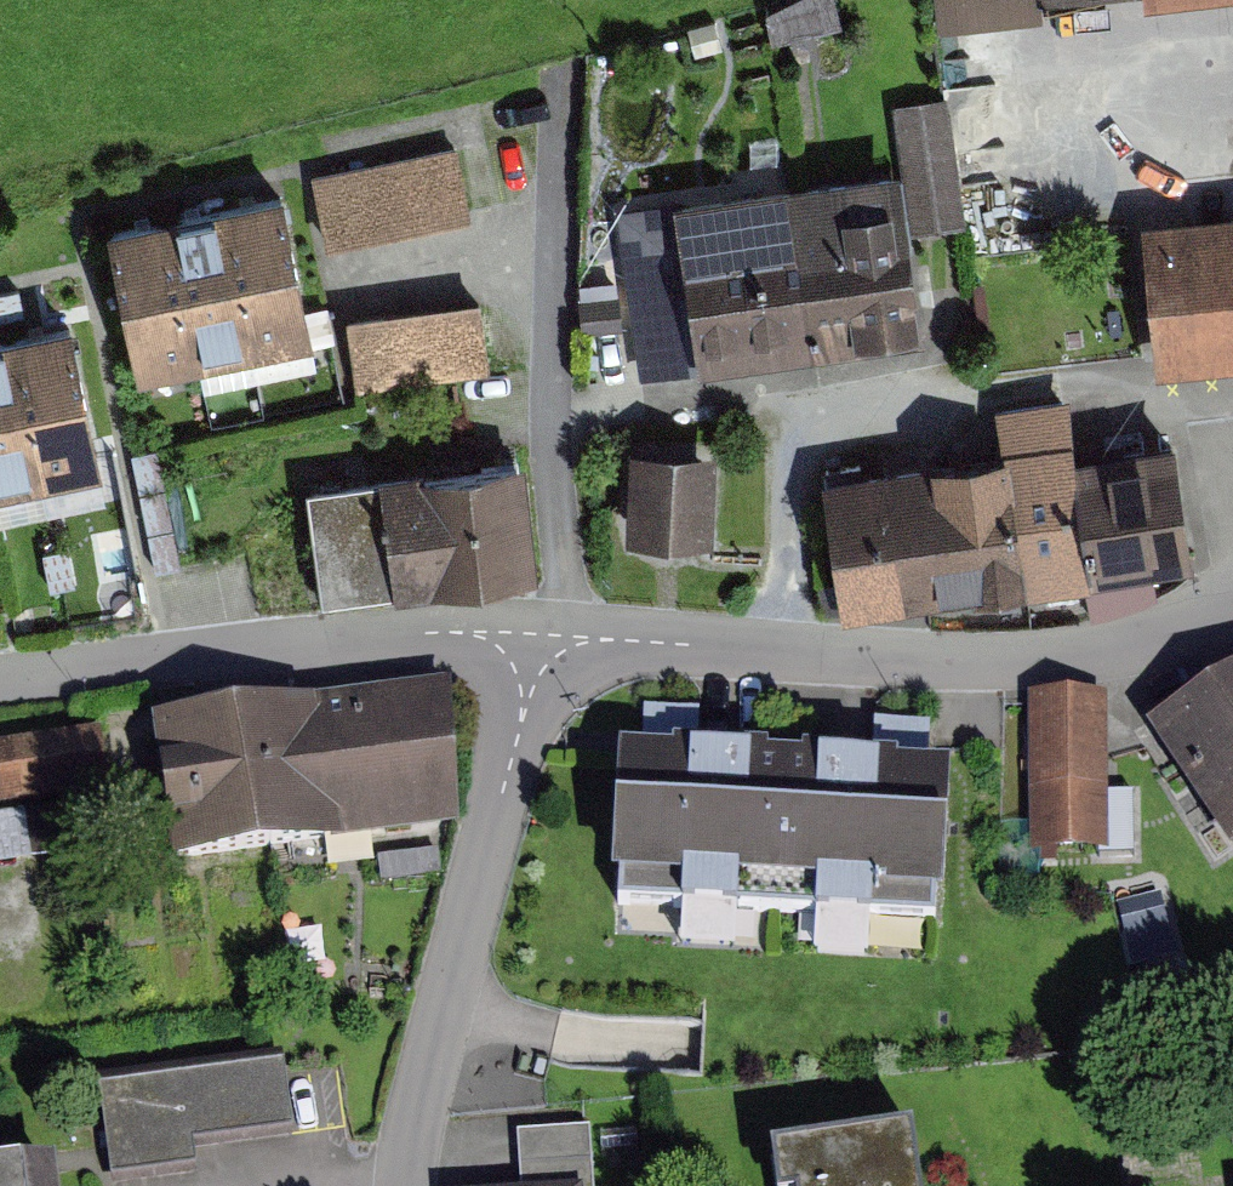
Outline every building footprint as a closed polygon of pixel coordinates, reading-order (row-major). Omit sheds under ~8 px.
[(947,36),(1038,26),(1035,4),(1068,0),(943,0),(947,36)] [(1149,9),(1232,0),(1148,0),(1149,9)] [(910,233),(967,225),(948,95),(891,104),(900,167),(910,233)] [(456,145),(311,175),(326,247),(472,217),(456,145)] [(811,354),(925,338),(910,233),(900,167),(787,183),(788,188),(796,246),(811,354)] [(788,188),(787,183),(673,199),(674,205),(683,262),(698,370),(811,354),(796,246),(788,188)] [(224,204),(256,355),(315,343),(283,191),(224,204)] [(674,205),(673,199),(615,207),(619,238),(640,379),(693,371),(698,370),(683,262),(674,205)] [(224,204),(165,216),(197,368),(256,355),(224,204)] [(1153,216),(1165,363),(1232,358),(1232,209),(1153,216)] [(107,228),(139,380),(197,368),(165,216),(107,228)] [(481,298),(345,317),(355,392),(492,373),(481,298)] [(38,329),(14,334),(45,484),(103,472),(72,323),(38,329)] [(45,484),(14,334),(0,337),(0,493),(45,484)] [(997,450),(828,471),(845,615),(1196,572),(1181,450),(1088,461),(1081,402),(993,413),(997,450)] [(717,451),(630,448),(626,541),(714,543),(717,451)] [(527,456),(313,473),(322,587),(536,570),(527,456)] [(1158,734),(1232,849),(1232,685),(1158,734)] [(454,688),(157,722),(172,862),(470,828),(454,688)] [(1102,695),(1032,695),(1031,853),(1101,853),(1102,695)] [(116,836),(109,725),(0,731),(0,842),(116,836)] [(956,761),(631,740),(622,881),(948,902),(956,761)] [(286,1054),(105,1076),(117,1173),(196,1164),(194,1143),(296,1131),(286,1054)] [(784,1147),(789,1185),(929,1185),(921,1130),(784,1147)]
